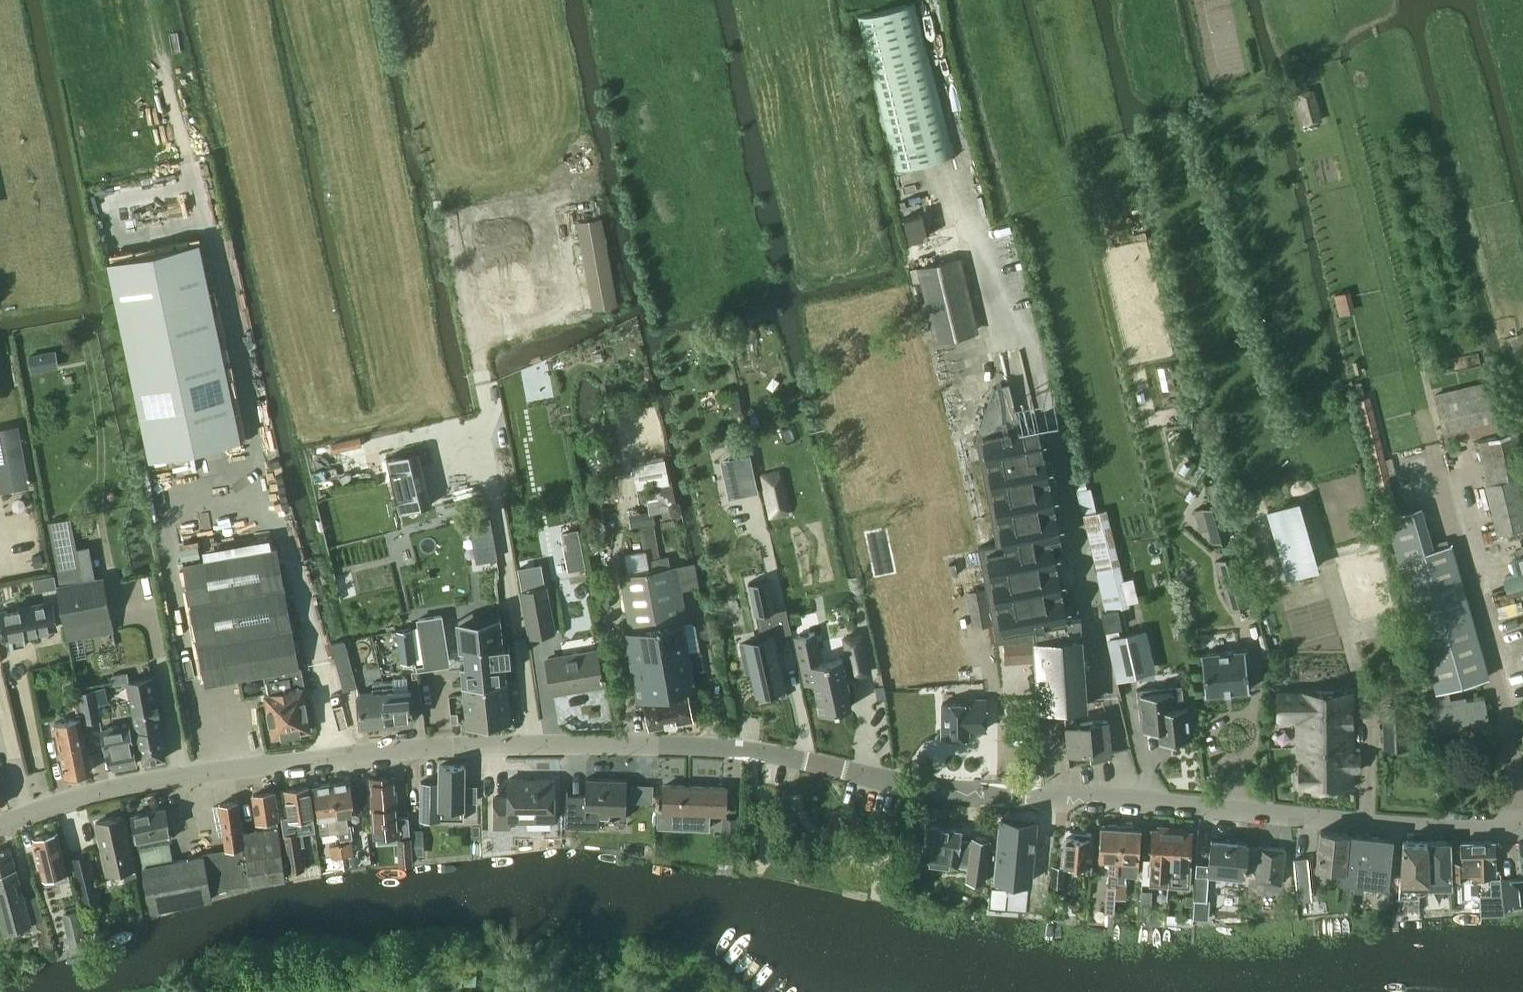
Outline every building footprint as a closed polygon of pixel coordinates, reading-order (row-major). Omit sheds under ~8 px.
[(915,3),(860,17),(897,169),(953,155),(915,3)] [(922,214),(905,219),(909,237),(910,241),(928,236),(922,214)] [(619,306),(602,218),(577,222),(593,310),(619,306)] [(199,243),(107,262),(147,459),(240,440),(199,243)] [(979,333),(962,260),(918,271),(935,344),(979,333)] [(53,351),(28,356),(31,371),(56,367),(53,351)] [(1360,360),(1352,362),(1355,374),(1363,372),(1360,360)] [(72,375),(65,377),(66,384),(73,382),(72,375)] [(1487,381),(1434,394),(1446,443),(1499,431),(1487,381)] [(994,386),(977,440),(997,545),(979,548),(986,588),(993,625),(997,642),(1004,641),(1034,639),(1034,638),(1067,635),(1081,633),(1080,619),(1067,620),(1055,555),(1052,541),(1060,539),(1061,539),(1039,424),(1019,428),(1008,383),(994,386)] [(739,389),(729,391),(733,414),(742,413),(739,389)] [(1360,398),(1357,399),(1373,465),(1386,516),(1399,512),(1390,475),(1386,459),(1370,396),(1365,397),(1360,398)] [(19,425),(0,428),(0,492),(30,486),(19,425)] [(361,438),(331,444),(333,453),(362,446),(361,438)] [(438,504),(428,451),(394,458),(404,511),(438,504)] [(750,456),(732,460),(740,496),(758,492),(750,456)] [(667,484),(663,461),(633,466),(637,489),(667,484)] [(779,469),(759,474),(770,520),(790,515),(789,512),(790,511),(782,474),(780,473),(779,469)] [(1484,484),(1497,534),(1522,528),(1522,474),(1484,484)] [(1078,490),(1084,515),(1097,512),(1091,487),(1078,490)] [(1223,503),(1196,511),(1197,515),(1198,516),(1198,515),(1200,532),(1206,528),(1211,543),(1234,537),(1223,503)] [(1253,519),(1250,506),(1242,508),(1245,521),(1253,519)] [(1107,509),(1097,512),(1084,515),(1108,609),(1120,606),(1120,609),(1125,608),(1131,606),(1107,509)] [(654,524),(652,512),(629,516),(631,528),(642,526),(653,525),(654,524)] [(490,514),(474,517),(478,540),(494,537),(490,514)] [(70,516),(49,521),(61,584),(57,585),(57,587),(60,601),(64,625),(112,616),(104,576),(96,578),(83,580),(77,548),(70,516)] [(584,551),(579,524),(571,525),(572,535),(566,536),(569,554),(584,551)] [(653,525),(642,526),(646,550),(648,560),(659,558),(653,525)] [(596,537),(588,545),(596,554),(604,545),(596,537)] [(201,556),(199,544),(180,548),(182,560),(201,556)] [(1435,549),(1398,559),(1431,675),(1436,692),(1427,694),(1430,708),(1451,704),(1450,700),(1448,690),(1490,678),(1452,544),(1435,549)] [(274,546),(185,563),(185,565),(207,685),(237,679),(256,676),(265,674),(265,675),(266,675),(268,681),(266,682),(267,682),(269,694),(265,695),(273,737),(310,730),(301,687),(304,687),(300,666),(297,667),(274,546)] [(646,550),(624,553),(628,574),(650,571),(648,560),(646,550)] [(42,554),(34,556),(36,567),(44,565),(42,554)] [(1238,554),(1216,560),(1227,602),(1250,595),(1238,554)] [(659,558),(648,560),(650,571),(670,567),(668,557),(659,558)] [(542,563),(518,567),(531,638),(555,633),(542,563)] [(688,620),(678,566),(670,567),(650,571),(628,574),(620,576),(630,633),(624,634),(637,701),(645,700),(648,716),(644,716),(645,724),(650,727),(693,718),(687,691),(696,689),(682,622),(688,620)] [(1503,578),(1507,591),(1522,587),(1522,572),(1515,575),(1503,578)] [(55,575),(33,579),(36,591),(57,587),(57,585),(55,575)] [(765,638),(743,642),(748,669),(750,669),(756,695),(786,689),(785,684),(781,663),(777,663),(773,644),(777,643),(770,611),(775,610),(769,578),(749,582),(755,614),(760,613),(765,638)] [(986,588),(967,592),(973,629),(993,625),(986,588)] [(0,609),(0,633),(2,641),(60,628),(53,598),(0,609)] [(1108,610),(1101,612),(1106,632),(1123,629),(1118,608),(1108,610)] [(450,663),(442,615),(417,619),(425,667),(450,663)] [(804,615),(785,619),(796,667),(806,664),(813,695),(842,688),(839,672),(841,672),(837,657),(843,656),(843,657),(859,653),(850,615),(834,618),(838,636),(811,642),(804,615)] [(501,624),(457,628),(458,646),(470,645),(472,663),(466,663),(460,664),(461,666),(462,680),(467,725),(511,721),(506,670),(512,669),(509,649),(503,650),(503,646),(501,624)] [(415,661),(411,627),(397,630),(401,663),(415,661)] [(1159,672),(1150,629),(1112,638),(1121,680),(1159,672)] [(1067,635),(1034,638),(1034,639),(1035,662),(1038,709),(1088,704),(1088,703),(1081,633),(1067,635)] [(1034,639),(1004,641),(1005,664),(1035,662),(1034,639)] [(358,687),(346,641),(332,645),(343,691),(358,687)] [(602,684),(597,651),(547,660),(553,692),(602,684)] [(1237,651),(1203,654),(1207,696),(1250,691),(1247,664),(1247,663),(1238,663),(1237,651)] [(128,682),(126,673),(111,676),(113,685),(128,682)] [(149,676),(128,680),(143,762),(165,758),(149,676)] [(393,681),(383,682),(387,723),(413,721),(410,688),(408,689),(394,690),(393,681)] [(373,692),(358,693),(361,725),(387,723),(383,682),(373,683),(373,692)] [(108,700),(105,686),(79,691),(85,720),(101,717),(99,702),(108,700)] [(886,697),(884,686),(875,687),(878,699),(886,697)] [(1157,687),(1137,689),(1140,721),(1143,721),(1144,730),(1159,729),(1160,736),(1170,735),(1170,740),(1191,738),(1188,705),(1184,706),(1182,690),(1158,692),(1157,687)] [(1356,698),(1278,696),(1277,728),(1297,730),(1297,787),(1313,788),(1353,788),(1354,776),(1360,776),(1362,748),(1355,748),(1356,698)] [(1451,704),(1430,708),(1435,735),(1489,724),(1484,698),(1466,701),(1465,697),(1450,700),(1451,704)] [(986,729),(986,698),(966,698),(966,702),(943,702),(943,737),(968,737),(968,730),(986,729)] [(195,710),(184,712),(186,724),(197,721),(195,710)] [(458,714),(451,714),(452,725),(459,724),(458,714)] [(1409,749),(1408,715),(1383,716),(1384,750),(1409,749)] [(91,771),(80,717),(55,722),(66,777),(68,776),(72,779),(79,777),(80,773),(91,771)] [(1111,755),(1108,721),(1066,725),(1068,753),(1091,751),(1092,757),(1111,755)] [(137,764),(129,725),(106,729),(114,768),(137,764)] [(1446,751),(1444,739),(1435,741),(1437,753),(1439,764),(1438,765),(1440,773),(1451,770),(1447,751),(1446,751)] [(465,766),(440,766),(440,767),(440,782),(421,782),(421,822),(464,822),(464,768),(465,767),(465,766)] [(395,777),(371,778),(375,836),(399,834),(395,777)] [(554,779),(509,779),(509,797),(495,797),(495,829),(508,829),(508,822),(554,822),(554,779)] [(627,780),(586,779),(586,796),(568,795),(568,789),(567,789),(565,827),(599,829),(599,819),(626,820),(627,780)] [(350,780),(332,783),(339,832),(341,840),(353,838),(351,824),(349,824),(347,815),(355,814),(350,780)] [(339,832),(332,783),(314,786),(321,835),(339,832)] [(726,788),(665,785),(664,810),(658,809),(658,827),(710,829),(711,815),(725,815),(726,788)] [(632,786),(631,802),(653,803),(653,786),(632,786)] [(315,830),(309,787),(285,790),(289,815),(281,816),(290,872),(305,870),(301,843),(305,842),(303,832),(315,830)] [(277,819),(273,792),(253,795),(258,821),(263,820),(264,829),(243,832),(251,882),(285,877),(277,819)] [(226,849),(203,852),(204,855),(210,888),(249,883),(237,802),(220,804),(226,849)] [(795,807),(785,806),(784,816),(794,817),(795,807)] [(171,838),(165,808),(132,815),(138,845),(171,838)] [(137,878),(124,816),(95,823),(106,874),(129,869),(131,879),(137,878)] [(736,818),(719,817),(719,833),(736,834),(736,818)] [(1001,820),(999,849),(1007,849),(1005,870),(1005,872),(1006,872),(1006,874),(1023,875),(1025,850),(1033,851),(1035,823),(1001,820)] [(1101,825),(1099,859),(1109,860),(1107,888),(1106,888),(1104,913),(1115,913),(1116,898),(1121,825),(1109,824),(1108,826),(1102,826),(1102,825),(1101,825)] [(1121,825),(1116,898),(1126,899),(1128,875),(1138,876),(1139,861),(1141,828),(1140,827),(1140,828),(1137,828),(1133,828),(1133,825),(1121,825)] [(926,826),(921,863),(933,864),(933,865),(945,867),(946,866),(957,868),(957,865),(969,867),(967,880),(984,882),(991,839),(972,836),(972,841),(961,839),(962,831),(926,826)] [(1151,863),(1149,885),(1168,886),(1172,828),(1159,827),(1159,829),(1153,829),(1151,863)] [(1172,828),(1168,886),(1190,887),(1192,865),(1189,865),(1191,831),(1185,831),(1185,828),(1172,828)] [(57,831),(33,837),(43,878),(64,872),(67,871),(57,831)] [(420,836),(420,831),(412,832),(414,856),(425,855),(423,836),(420,836)] [(1092,832),(1075,831),(1074,835),(1066,835),(1063,864),(1089,866),(1092,832)] [(1321,831),(1316,872),(1340,875),(1340,882),(1355,883),(1359,835),(1357,835),(1348,834),(1321,831)] [(1355,883),(1354,891),(1355,891),(1355,892),(1376,894),(1377,885),(1386,886),(1387,886),(1392,838),(1371,836),(1362,835),(1359,835),(1355,883)] [(484,841),(484,842),(484,843),(484,844),(485,845),(486,846),(486,847),(487,847),(488,848),(489,848),(490,848),(491,848),(492,848),(493,847),(494,847),(494,846),(495,845),(496,845),(496,844),(496,843),(496,842),(496,841),(496,840),(496,839),(495,838),(494,837),(493,836),(492,836),(491,836),(490,836),(489,836),(488,836),(487,836),(486,837),(485,838),(485,839),(484,840),(484,841)] [(410,838),(399,839),(401,863),(413,862),(410,838)] [(1244,876),(1247,847),(1248,843),(1246,843),(1213,840),(1213,839),(1211,839),(1208,872),(1244,876)] [(341,843),(343,855),(353,854),(351,841),(341,843)] [(1403,841),(1399,898),(1420,898),(1420,895),(1419,878),(1427,878),(1427,842),(1427,841),(1403,841)] [(1427,878),(1419,878),(1420,895),(1424,894),(1427,892),(1430,887),(1452,886),(1452,881),(1451,877),(1450,848),(1450,841),(1427,842),(1427,878)] [(1462,848),(1450,848),(1451,877),(1470,876),(1470,877),(1495,876),(1494,841),(1462,841),(1462,848)] [(1516,864),(1517,876),(1501,877),(1503,900),(1522,898),(1522,841),(1519,842),(1521,857),(1522,864),(1516,864)] [(173,861),(170,843),(140,849),(152,910),(212,898),(210,888),(204,855),(189,858),(173,861)] [(341,843),(329,844),(331,857),(343,855),(341,843)] [(1259,848),(1247,847),(1244,876),(1245,876),(1245,875),(1255,876),(1255,882),(1281,885),(1285,849),(1259,846),(1259,848)] [(4,931),(32,923),(36,922),(37,927),(44,930),(37,943),(49,949),(54,948),(45,918),(43,919),(37,896),(29,898),(28,894),(24,895),(10,848),(0,851),(0,915),(4,931)] [(382,867),(381,857),(372,858),(372,867),(382,867)] [(1305,860),(1294,862),(1295,871),(1306,870),(1305,860)] [(1066,867),(1052,865),(1050,886),(1065,887),(1066,867)] [(991,880),(988,906),(1001,907),(1003,907),(1005,884),(1006,874),(1006,872),(1005,872),(991,871),(991,880)] [(1310,891),(1308,875),(1296,877),(1298,893),(1310,891)] [(1209,877),(1196,876),(1194,897),(1194,901),(1207,901),(1209,877)] [(1142,891),(1141,904),(1151,904),(1152,891),(1142,891)] [(1186,896),(1185,905),(1193,906),(1194,901),(1194,897),(1186,896)] [(145,922),(141,904),(130,907),(134,924),(145,922)] [(67,913),(63,914),(70,943),(71,947),(87,943),(86,938),(78,910),(67,913)]
